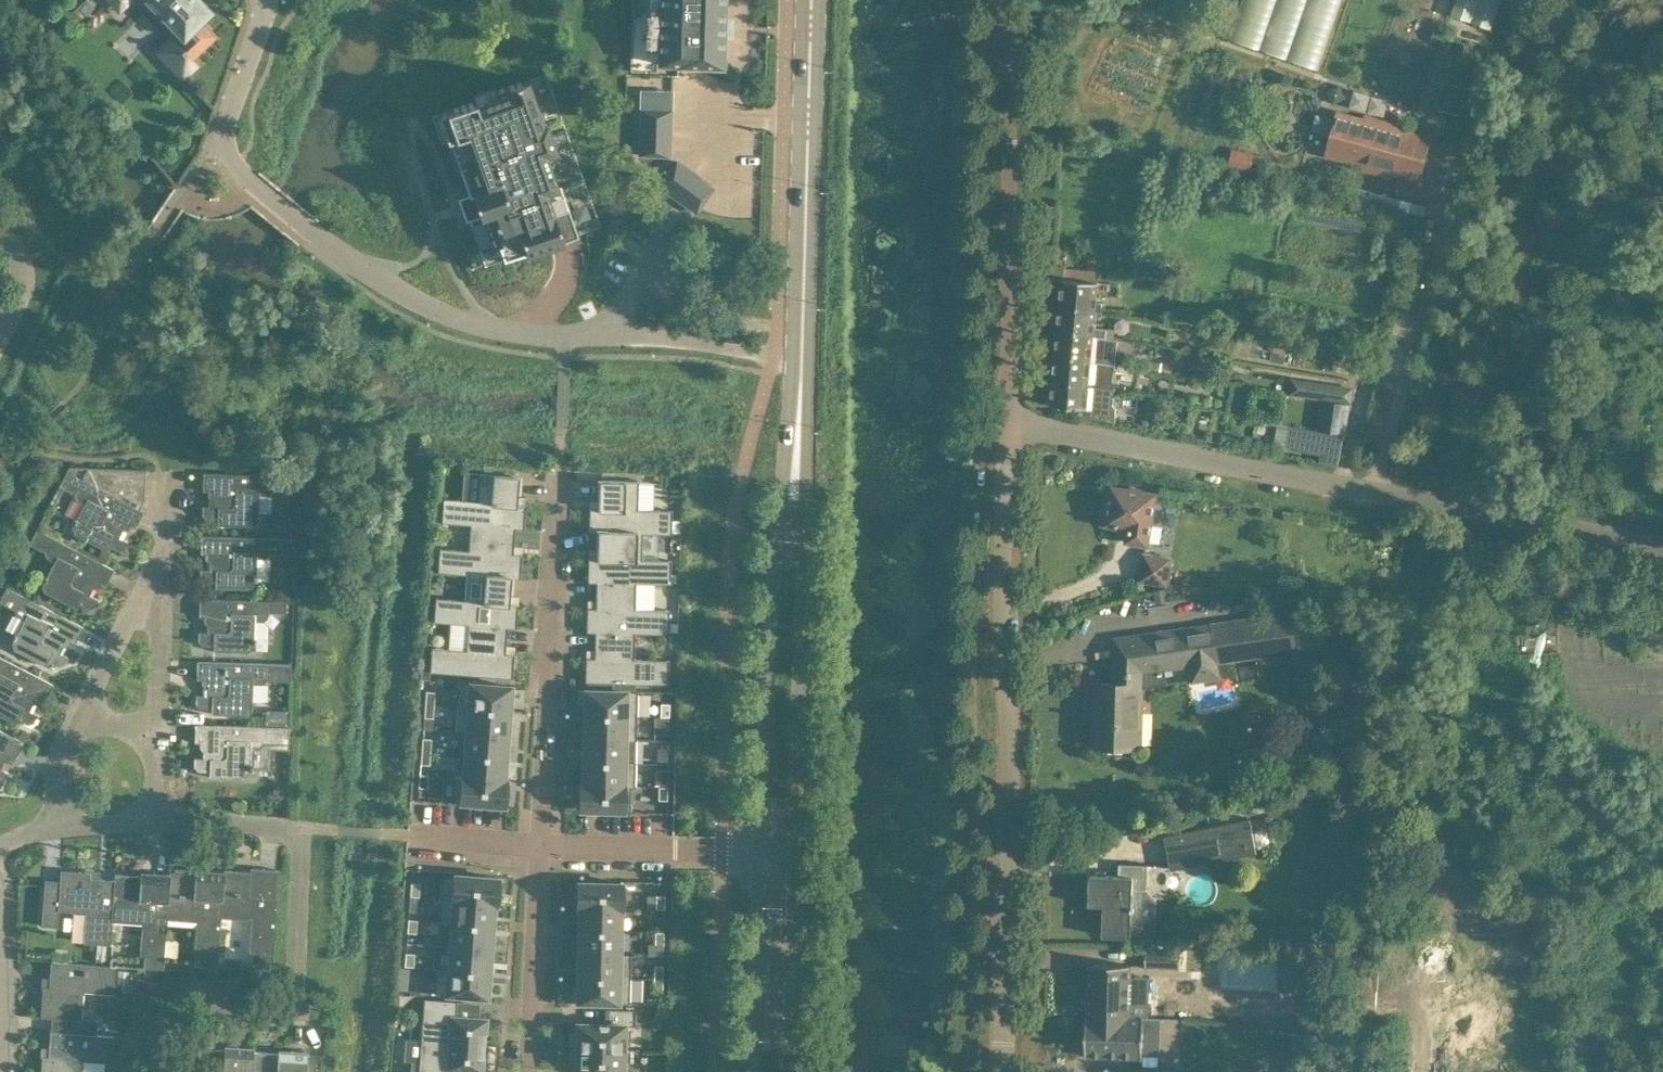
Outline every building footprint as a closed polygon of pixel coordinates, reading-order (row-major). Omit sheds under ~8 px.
[(183,37),(176,44),(183,52),(170,65),(183,78),(197,64),(192,59),(215,36),(201,22),(212,11),(202,0),(147,0),(183,37)] [(630,71),(657,71),(657,62),(678,63),(678,66),(723,67),(725,0),(632,0),(630,71)] [(1232,40),(1321,67),(1341,0),(1244,0),(1232,40)] [(1449,14),(1493,27),(1501,0),(1454,0),(1449,14)] [(474,103),(434,117),(486,260),(527,245),(528,249),(598,225),(545,76),(498,92),(499,97),(474,105),(474,103)] [(641,109),(640,124),(671,125),(671,110),(641,109)] [(1419,178),(1430,138),(1339,114),(1327,156),(1352,162),(1350,167),(1393,178),(1395,171),(1419,178)] [(640,124),(640,139),(670,140),(671,125),(640,124)] [(640,139),(639,154),(670,156),(670,140),(640,139)] [(1254,151),(1233,146),(1229,164),(1250,169),(1254,151)] [(677,161),(659,185),(671,194),(689,169),(677,161)] [(689,169),(671,194),(684,203),(701,178),(689,169)] [(701,178),(684,203),(696,212),(714,187),(701,178)] [(1064,268),(1063,279),(1076,280),(1077,269),(1064,268)] [(1105,308),(1105,302),(1097,302),(1098,282),(1076,280),(1063,279),(1062,279),(1059,304),(1096,308),(1096,311),(1102,312),(1102,308),(1105,308)] [(1113,339),(1115,329),(1095,327),(1096,311),(1096,308),(1059,304),(1057,330),(1094,333),(1094,336),(1099,337),(1113,339)] [(1102,312),(1129,317),(1130,311),(1105,308),(1102,308),(1102,312)] [(1116,365),(1118,340),(1113,339),(1099,337),(1094,336),(1094,333),(1057,330),(1055,355),(1092,358),(1092,362),(1097,362),(1116,365)] [(1095,387),(1113,391),(1114,391),(1114,390),(1115,390),(1111,389),(1115,367),(1119,367),(1119,366),(1116,365),(1097,362),(1092,362),(1092,358),(1055,355),(1053,380),(1090,383),(1089,387),(1095,387)] [(1115,423),(1116,410),(1111,405),(1113,391),(1095,387),(1089,387),(1090,383),(1053,380),(1051,406),(1080,408),(1079,416),(1115,423)] [(1302,394),(1329,398),(1331,384),(1304,380),(1302,394)] [(1344,435),(1293,425),(1289,446),(1323,453),(1321,461),(1338,465),(1344,435)] [(64,476),(59,486),(68,490),(70,485),(77,489),(75,494),(76,499),(84,503),(72,526),(74,533),(106,550),(109,545),(119,551),(124,549),(128,541),(119,536),(122,530),(123,531),(129,529),(131,525),(136,527),(144,511),(140,509),(143,503),(146,470),(87,467),(82,478),(67,471),(64,476)] [(260,495),(269,495),(273,491),(273,490),(292,491),(292,476),(273,475),(204,472),(204,491),(209,491),(209,496),(213,500),(214,500),(214,507),(203,506),(203,515),(207,520),(218,520),(218,525),(253,526),(259,521),(259,512),(260,495)] [(516,526),(515,527),(524,528),(526,504),(517,504),(519,476),(480,472),(478,500),(444,498),(442,522),(476,524),(476,523),(516,526)] [(672,510),(638,509),(639,481),(599,480),(599,508),(590,508),(589,531),(598,532),(598,531),(641,532),(641,533),(672,534),(672,510)] [(1147,544),(1155,495),(1114,487),(1107,523),(1118,525),(1116,533),(1129,536),(1128,540),(1147,544)] [(442,522),(444,498),(435,497),(433,521),(442,522)] [(440,548),(438,571),(468,574),(472,574),(472,573),(512,576),(512,577),(520,578),(522,554),(514,553),(515,527),(516,526),(476,523),(476,524),(472,524),(470,550),(440,548)] [(114,568),(55,539),(36,529),(31,539),(47,548),(45,552),(46,557),(54,561),(42,584),(44,591),(76,607),(78,603),(88,608),(94,606),(98,598),(88,593),(91,588),(93,588),(98,587),(101,582),(105,585),(114,568)] [(589,557),(588,581),(597,582),(597,580),(636,581),(636,583),(671,583),(671,560),(641,559),(641,533),(641,532),(598,531),(598,532),(597,558),(589,557)] [(266,558),(270,554),(271,538),(202,535),(201,554),(207,554),(206,559),(210,563),(212,563),(212,570),(201,569),(201,578),(204,582),(216,583),(216,588),(250,589),(251,589),(257,584),(257,558),(266,558)] [(294,555),(295,539),(284,538),(283,555),(294,555)] [(1172,557),(1144,552),(1139,580),(1167,585),(1172,557)] [(427,603),(426,619),(434,620),(434,621),(469,624),(469,623),(508,626),(508,627),(516,628),(518,604),(510,603),(512,577),(512,576),(472,573),(472,574),(468,574),(466,600),(436,597),(436,603),(427,603)] [(670,609),(651,609),(635,609),(636,583),(636,581),(597,580),(597,582),(596,608),(587,607),(587,631),(596,631),(596,630),(635,631),(635,633),(669,633),(670,609)] [(84,627),(25,597),(6,587),(1,597),(17,606),(15,610),(16,615),(24,619),(12,642),(14,649),(46,666),(48,661),(58,666),(64,665),(68,657),(58,652),(61,646),(63,647),(68,645),(71,640),(75,643),(84,627)] [(255,621),(264,621),(268,617),(268,612),(286,613),(287,601),(269,600),(200,598),(199,616),(204,617),(204,622),(208,626),(210,626),(210,633),(198,632),(198,641),(202,645),(214,646),(213,651),(249,652),(254,647),(255,637),(255,621)] [(1293,611),(1210,623),(1210,619),(1115,635),(1114,680),(1095,679),(1094,743),(1140,742),(1142,666),(1190,658),(1193,673),(1218,669),(1217,663),(1298,651),(1293,611)] [(506,653),(508,627),(508,626),(469,623),(469,624),(467,650),(432,647),(431,657),(430,671),(513,677),(514,654),(506,653)] [(586,657),(586,681),(588,681),(588,689),(636,691),(636,682),(668,683),(669,659),(634,658),(635,633),(635,631),(596,630),(596,631),(595,657),(586,657)] [(16,723),(18,719),(28,724),(34,722),(38,714),(28,709),(31,703),(33,704),(38,703),(41,698),(45,700),(54,684),(0,657),(0,715),(16,723)] [(423,657),(421,678),(430,679),(430,671),(431,657),(423,657)] [(197,695),(196,704),(200,708),(212,708),(212,714),(247,715),(252,710),(253,683),(262,684),(266,680),(290,680),(291,664),(267,663),(198,661),(197,679),(202,679),(202,684),(206,688),(208,689),(208,695),(197,695)] [(460,681),(458,706),(510,710),(512,686),(460,681)] [(585,714),(637,715),(637,691),(636,691),(588,689),(579,689),(579,704),(585,704),(585,714)] [(426,703),(434,704),(435,691),(427,690),(426,703)] [(661,716),(669,716),(670,703),(661,702),(661,716)] [(426,703),(424,716),(433,717),(434,704),(426,703)] [(510,710),(458,706),(456,729),(467,730),(508,733),(510,710)] [(584,737),(625,738),(636,739),(637,715),(585,714),(584,737)] [(656,725),(669,725),(669,716),(661,716),(656,716),(656,725)] [(195,758),(194,767),(198,771),(210,771),(210,776),(245,778),(250,772),(250,769),(252,769),(252,764),(250,764),(251,746),(260,747),(264,743),(289,743),(289,727),(288,727),(265,726),(196,724),(195,742),(200,742),(200,747),(204,751),(206,751),(205,758),(195,758)] [(1,761),(3,762),(8,760),(11,756),(15,758),(24,742),(0,730),(0,764),(1,761)] [(508,733),(467,730),(465,754),(506,757),(508,733)] [(422,750),(431,751),(432,738),(423,737),(422,750)] [(584,761),(625,762),(625,738),(584,737),(584,761)] [(668,760),(669,747),(657,747),(657,760),(668,760)] [(422,750),(421,763),(430,764),(431,751),(422,750)] [(506,757),(465,754),(463,776),(457,776),(456,776),(507,780),(507,779),(505,779),(506,757)] [(583,783),(635,784),(636,762),(625,762),(584,761),(583,783)] [(4,780),(8,772),(0,768),(0,781),(4,780)] [(658,783),(668,783),(668,770),(658,770),(658,783)] [(429,774),(420,773),(419,787),(428,787),(429,774)] [(507,780),(456,776),(455,801),(505,805),(507,780)] [(635,784),(583,783),(581,783),(580,809),(630,810),(631,786),(635,787),(635,784)] [(658,799),(667,799),(668,786),(659,786),(658,799)] [(1250,819),(1165,835),(1171,868),(1256,852),(1250,819)] [(1148,889),(1148,878),(1148,863),(1119,863),(1119,876),(1091,876),(1090,905),(1104,905),(1104,934),(1131,935),(1132,914),(1132,888),(1148,889)] [(168,874),(167,914),(198,916),(197,921),(196,935),(195,954),(194,966),(199,966),(217,967),(218,967),(221,912),(220,912),(223,872),(222,871),(207,870),(196,870),(173,868),(172,872),(167,872),(167,874),(168,874)] [(272,965),(279,869),(261,868),(260,876),(251,875),(251,871),(222,869),(222,871),(223,872),(220,912),(221,912),(251,914),(249,951),(253,952),(252,964),(254,964),(272,965)] [(113,879),(89,877),(90,872),(59,870),(58,885),(43,884),(40,926),(57,926),(58,910),(89,912),(87,943),(110,944),(112,916),(111,916),(113,879)] [(168,874),(167,874),(141,872),(141,875),(113,873),(113,879),(111,916),(112,916),(142,918),(139,956),(144,957),(143,968),(163,969),(167,914),(168,874)] [(454,897),(443,896),(443,898),(497,902),(499,877),(455,874),(454,897)] [(578,906),(622,907),(622,883),(578,881),(578,906)] [(410,895),(419,896),(420,883),(412,882),(410,895)] [(656,908),(665,908),(665,895),(656,894),(656,908)] [(419,896),(410,895),(409,911),(418,911),(419,896)] [(497,903),(497,902),(443,898),(441,921),(493,925),(495,903),(497,903)] [(579,929),(620,931),(621,908),(622,908),(622,907),(578,906),(578,907),(580,907),(579,929)] [(408,932),(416,932),(417,919),(409,918),(409,919),(408,932)] [(651,931),(664,931),(664,918),(656,918),(651,922),(651,931)] [(491,948),(493,925),(441,921),(441,922),(452,923),(450,945),(491,948)] [(579,953),(631,954),(631,953),(620,953),(620,931),(579,929),(579,953)] [(655,944),(664,944),(664,931),(655,931),(655,944)] [(490,972),(491,948),(450,945),(448,967),(438,967),(438,968),(490,972)] [(1181,951),(1146,950),(1146,965),(1181,966),(1181,951)] [(405,965),(413,966),(414,953),(406,952),(405,965)] [(579,953),(578,976),(630,978),(631,954),(579,953)] [(55,1018),(54,1032),(54,1033),(96,1036),(97,1021),(81,1019),(83,988),(113,991),(115,967),(50,963),(48,988),(42,987),(40,1017),(55,1018)] [(1087,1016),(1144,1018),(1144,1016),(1132,1016),(1134,976),(1131,976),(1131,965),(1090,963),(1089,1014),(1087,1014),(1087,1016)] [(663,978),(663,965),(654,965),(654,978),(663,978)] [(488,996),(490,972),(438,968),(436,992),(488,996)] [(397,989),(406,990),(407,977),(399,976),(397,989)] [(578,976),(578,986),(571,986),(571,1001),(630,1002),(630,978),(578,976)] [(654,978),(654,991),(663,991),(663,978),(654,978)] [(421,1039),(484,1044),(486,1018),(456,1016),(457,1000),(424,997),(421,1039)] [(572,1032),(571,1048),(624,1049),(625,1024),(635,1024),(636,1009),(605,1008),(604,1023),(577,1022),(577,1033),(572,1032)] [(1144,1018),(1087,1016),(1086,1055),(1143,1057),(1144,1018)] [(196,1071),(251,1071),(252,1051),(253,1051),(253,1047),(226,1045),(225,1049),(214,1049),(216,1023),(200,1021),(196,1071)] [(96,1036),(54,1033),(54,1032),(48,1032),(47,1057),(40,1057),(39,1071),(81,1071),(82,1057),(112,1060),(114,1037),(96,1036)] [(421,1039),(419,1071),(451,1071),(452,1067),(482,1070),(484,1044),(421,1039)] [(624,1049),(571,1048),(571,1064),(576,1064),(576,1071),(624,1071),(624,1049)] [(307,1052),(279,1049),(279,1053),(253,1051),(252,1051),(251,1071),(306,1071),(307,1052)]
